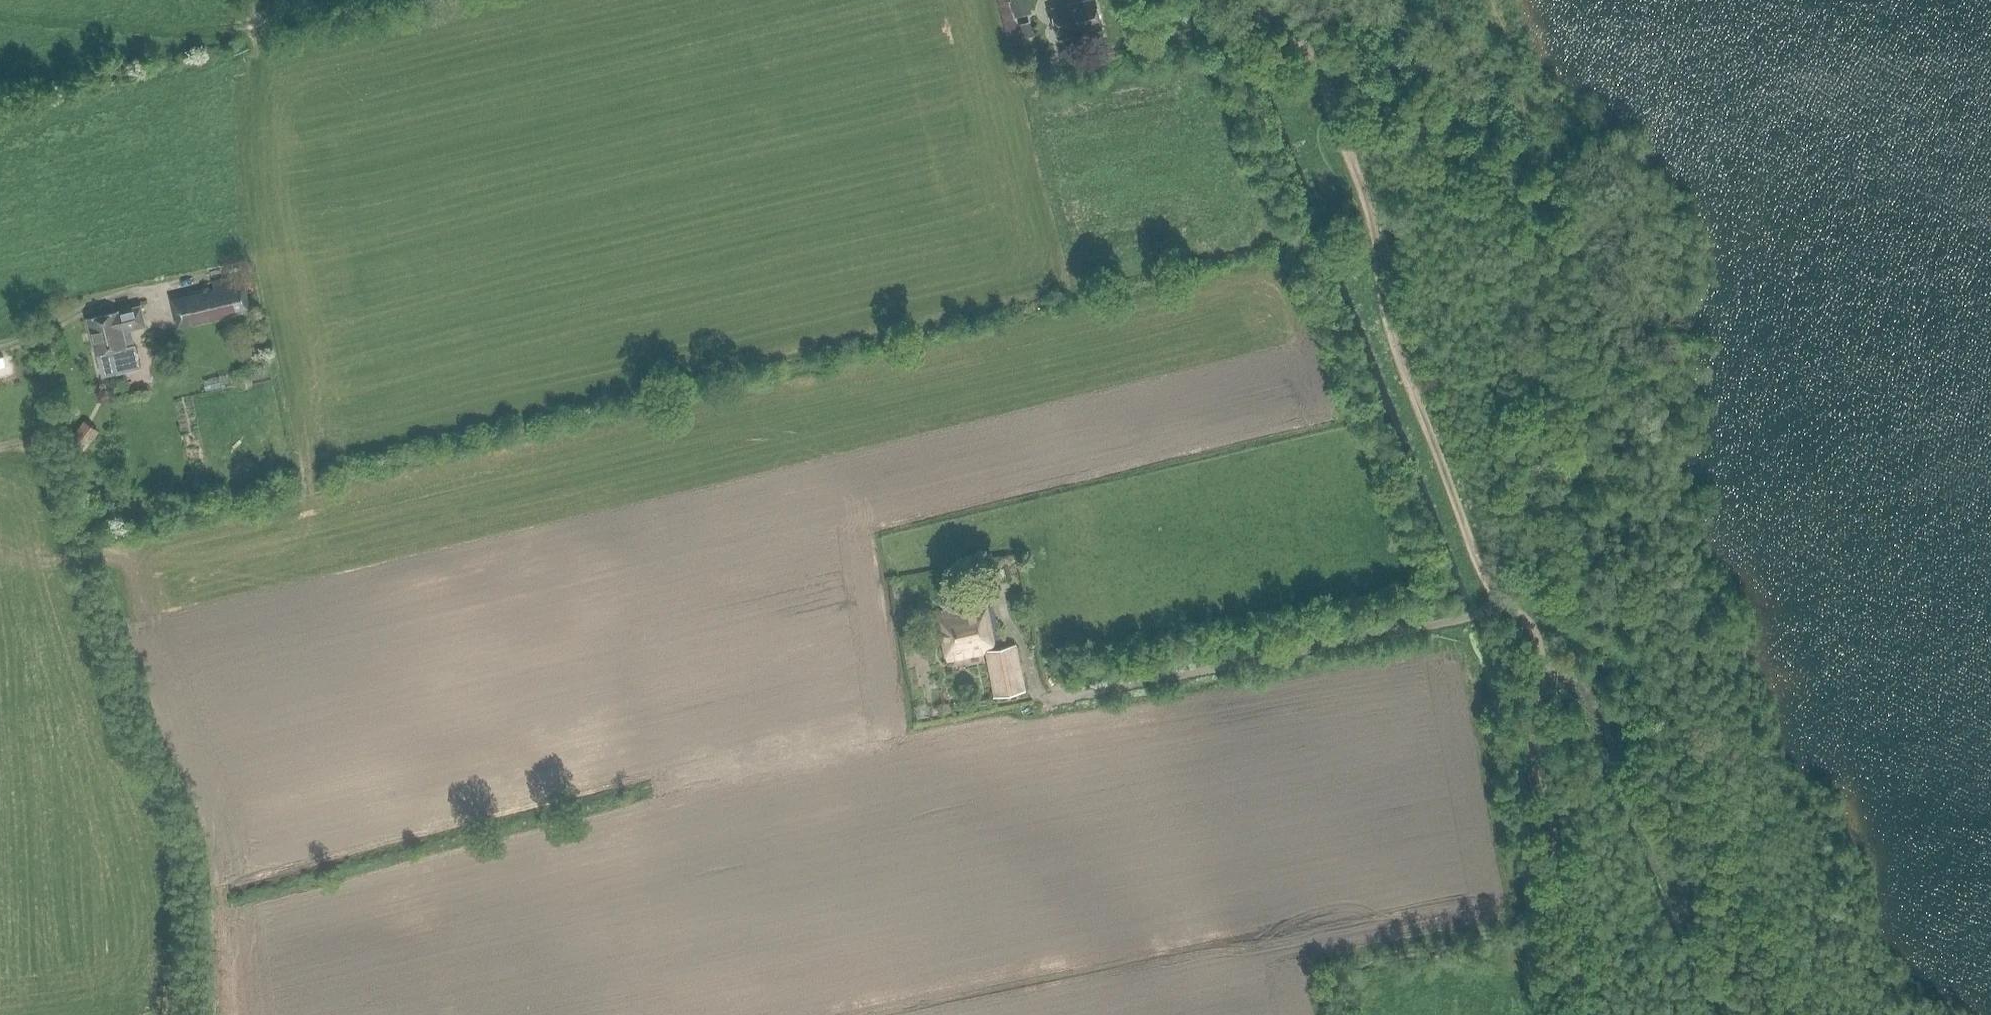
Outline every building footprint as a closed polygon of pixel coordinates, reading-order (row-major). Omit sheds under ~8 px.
[(1059,10),(1065,38),(1109,29),(1102,0),(1059,10)] [(1030,22),(1019,24),(1023,39),(1034,36),(1030,22)] [(250,312),(243,285),(186,299),(193,326),(250,312)] [(145,323),(142,308),(88,320),(96,355),(111,352),(116,375),(140,370),(135,346),(126,348),(122,328),(145,323)] [(254,385),(250,369),(237,372),(241,388),(254,385)] [(99,431),(85,420),(68,440),(82,452),(99,431)] [(996,649),(986,602),(938,612),(948,659),(987,652),(996,697),(1025,691),(1015,645),(996,649)]
